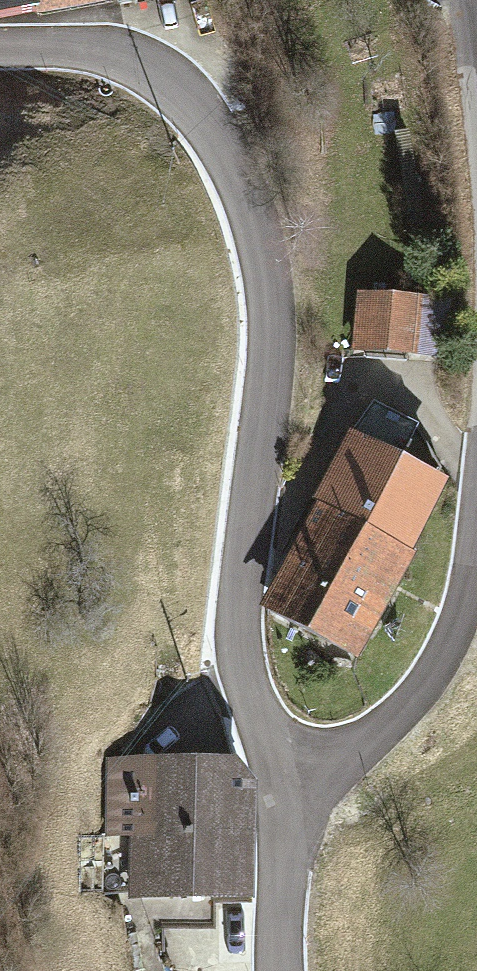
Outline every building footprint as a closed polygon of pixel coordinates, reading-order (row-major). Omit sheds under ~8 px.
[(149,0),(0,0),(0,24),(149,0)] [(450,293),(355,286),(351,346),(446,353),(450,293)] [(260,605),(355,655),(448,479),(352,429),(260,605)] [(128,835),(129,896),(213,896),(251,897),(254,778),(231,755),(105,757),(105,835),(128,835)]
